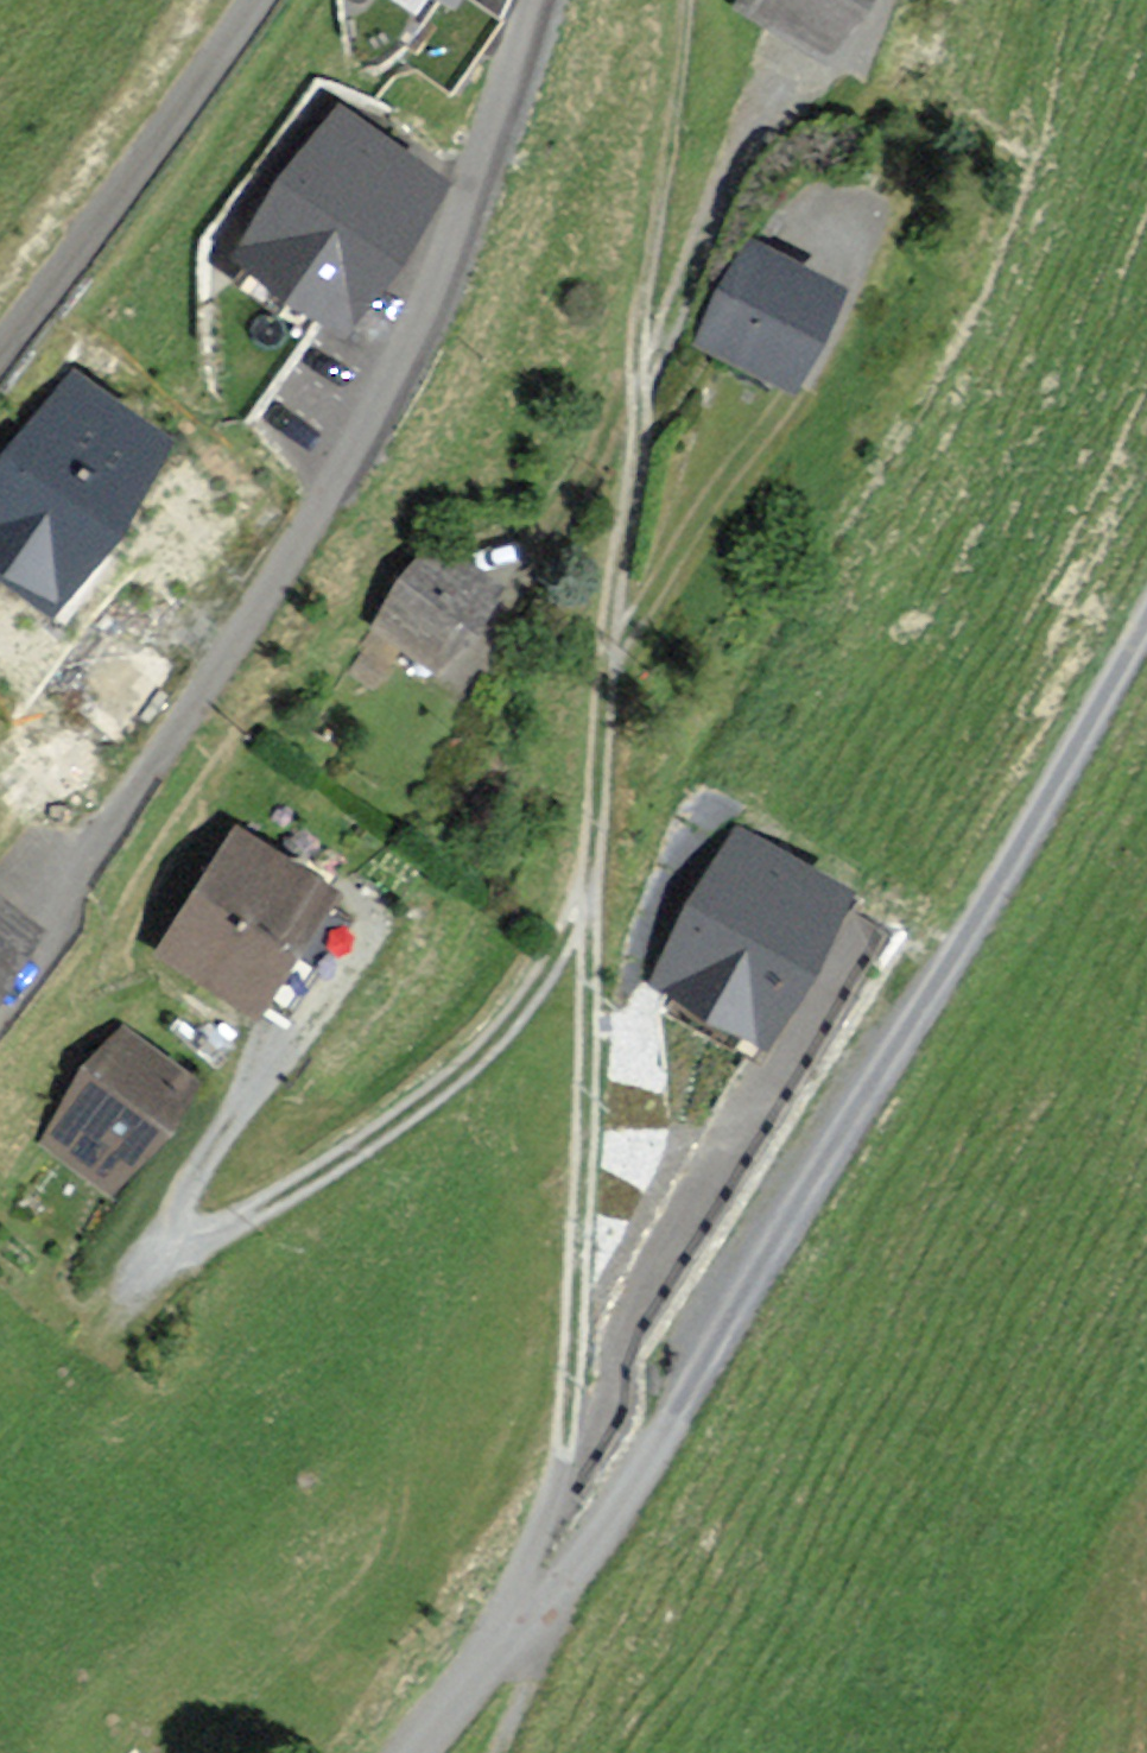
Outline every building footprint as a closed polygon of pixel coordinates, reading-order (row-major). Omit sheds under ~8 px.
[(748,2),(829,48),(856,0),(749,0),(748,2)] [(443,183),(339,113),(242,257),(346,327),(443,183)] [(841,288),(756,247),(709,344),(794,386),(841,288)] [(0,478),(0,566),(56,608),(168,446),(73,377),(0,478)] [(486,593),(433,553),(379,624),(432,664),(486,593)] [(324,890),(238,835),(167,947),(253,1002),(324,890)] [(738,836),(658,975),(765,1036),(845,896),(738,836)] [(189,1080),(120,1031),(43,1138),(112,1187),(189,1080)]
